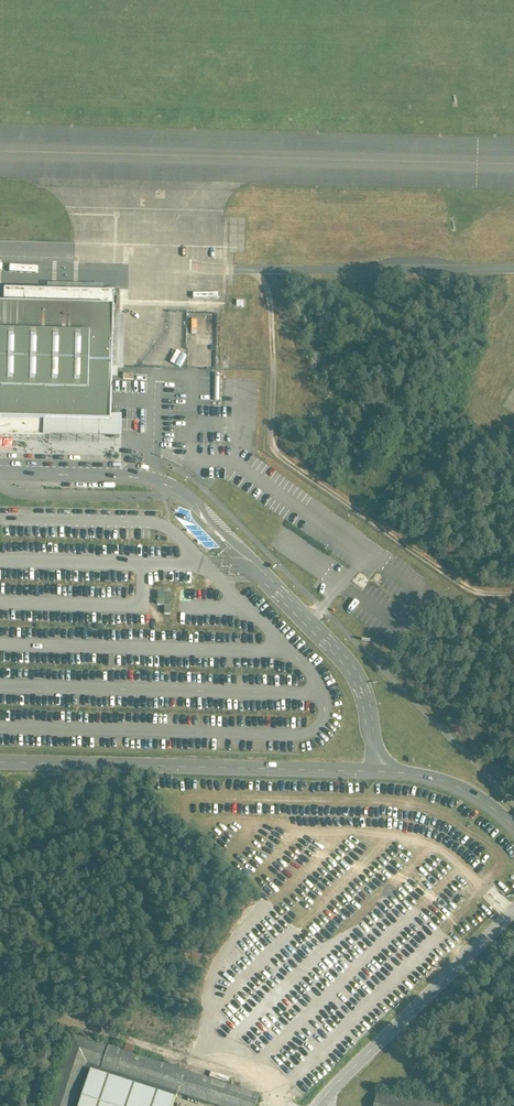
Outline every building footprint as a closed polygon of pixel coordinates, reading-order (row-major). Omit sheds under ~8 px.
[(45,440),(45,423),(111,425),(113,367),(115,290),(76,289),(54,289),(6,288),(5,308),(0,308),(0,438),(45,440)] [(171,593),(158,593),(158,606),(165,606),(165,615),(170,615),(171,593)] [(457,656),(451,653),(448,658),(454,661),(457,656)] [(73,1036),(51,1105),(173,1105),(178,1093),(218,1105),(256,1105),(259,1096),(206,1079),(132,1055),(135,1048),(126,1046),(124,1053),(73,1036)] [(230,1078),(211,1072),(210,1077),(229,1083),(230,1078)] [(377,1093),(374,1105),(441,1105),(377,1093)]
